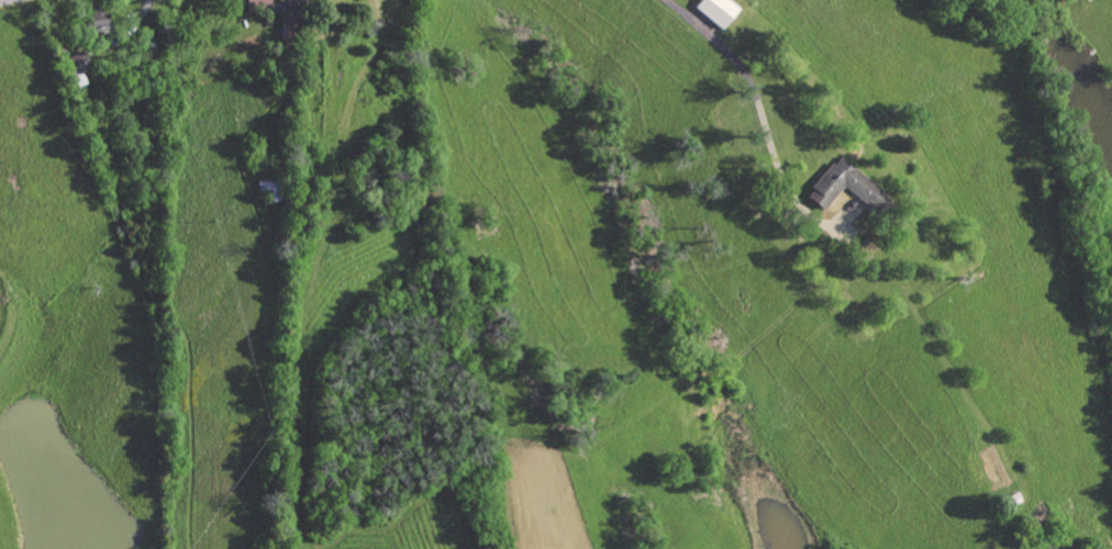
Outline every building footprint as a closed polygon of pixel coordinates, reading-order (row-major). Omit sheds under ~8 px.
[(246,14),(270,8),(268,0),(242,0),(246,14)] [(724,0),(700,0),(693,9),(721,32),(738,11),(724,0)] [(106,28),(104,11),(86,13),(88,30),(106,28)] [(90,69),(83,53),(63,61),(69,78),(90,69)] [(822,213),(841,188),(875,214),(887,198),(835,159),(804,199),(822,213)] [(260,204),(278,203),(277,182),(260,183),(260,204)]
